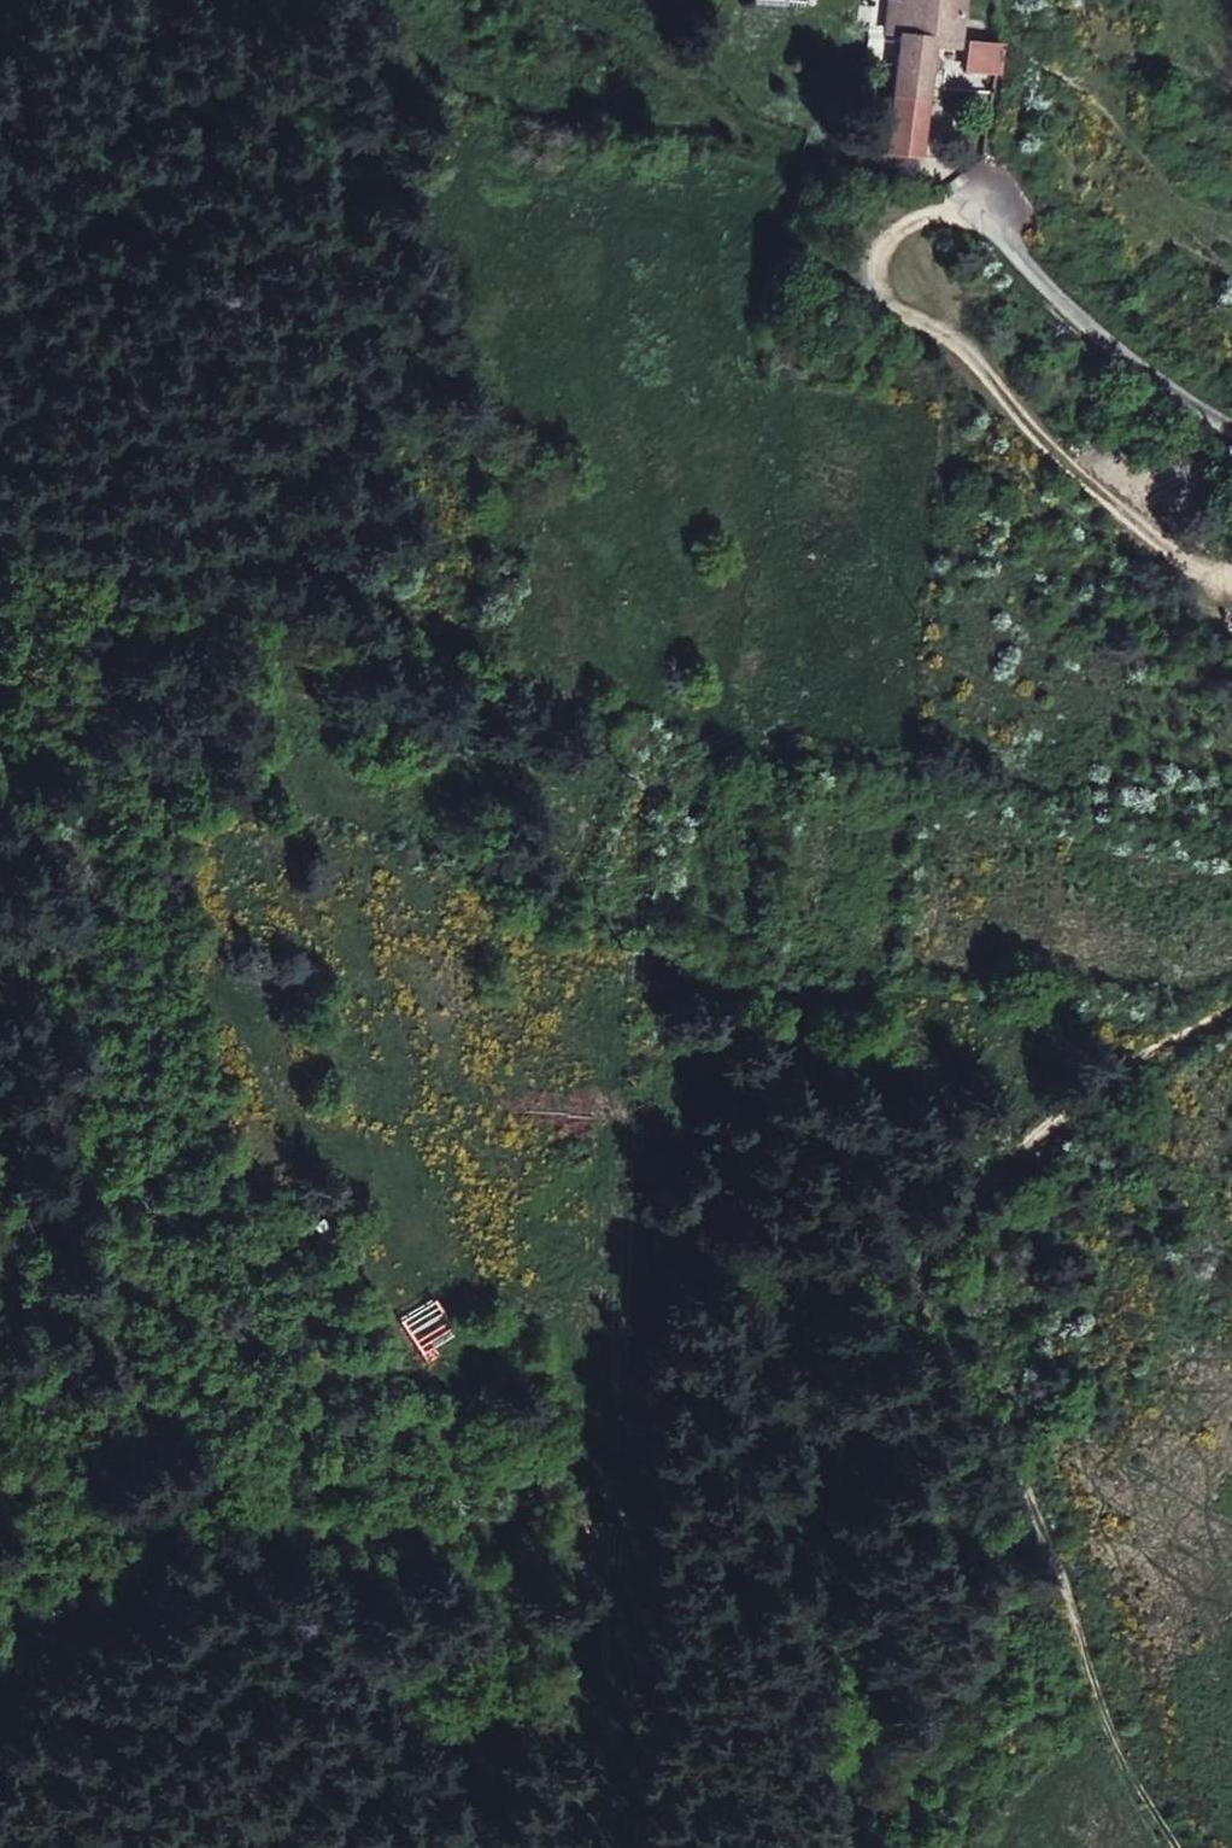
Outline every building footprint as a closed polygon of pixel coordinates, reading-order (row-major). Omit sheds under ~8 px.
[(903,43),(903,54),(898,55),(895,59),(893,64),(894,68),(896,72),(900,74),(904,75),(902,104),(929,105),(937,43),(980,45),(979,61),(1005,62),(1012,9),(969,6),(970,0),(907,0),(903,43)]
